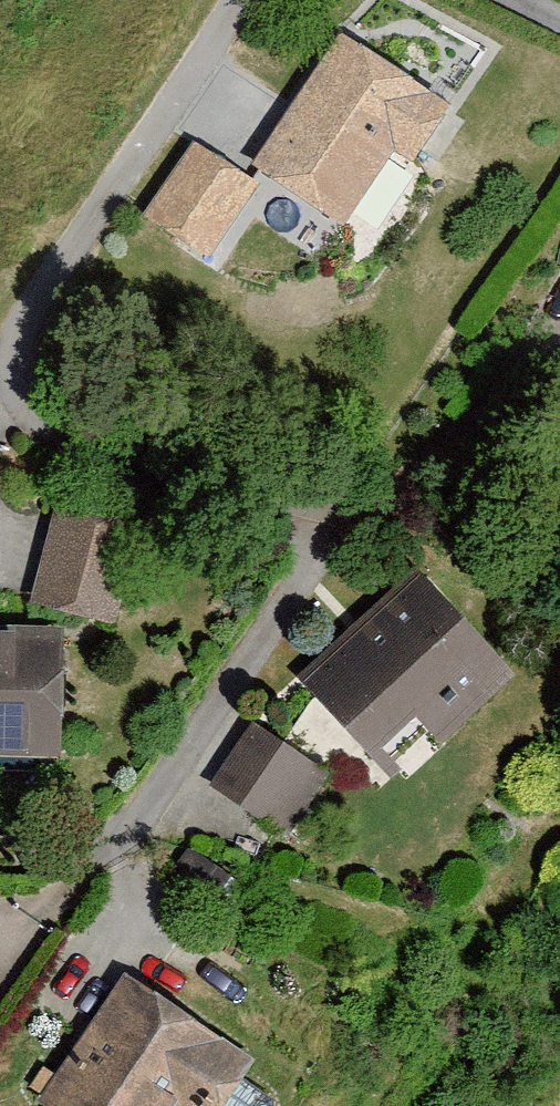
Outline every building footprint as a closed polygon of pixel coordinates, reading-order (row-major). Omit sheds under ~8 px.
[(447,120),(340,46),(250,176),(339,237),(392,160),(410,173),(447,120)] [(268,207),(189,153),(142,221),(220,275),(268,207)] [(139,534),(55,510),(29,602),(113,626),(139,534)] [(515,684),(417,576),(299,683),(367,759),(408,723),(437,755),(515,684)] [(58,763),(61,637),(0,635),(0,762),(58,763)] [(319,781),(246,735),(211,791),(284,837),(319,781)] [(119,979),(39,1105),(222,1105),(250,1061),(119,979)]
